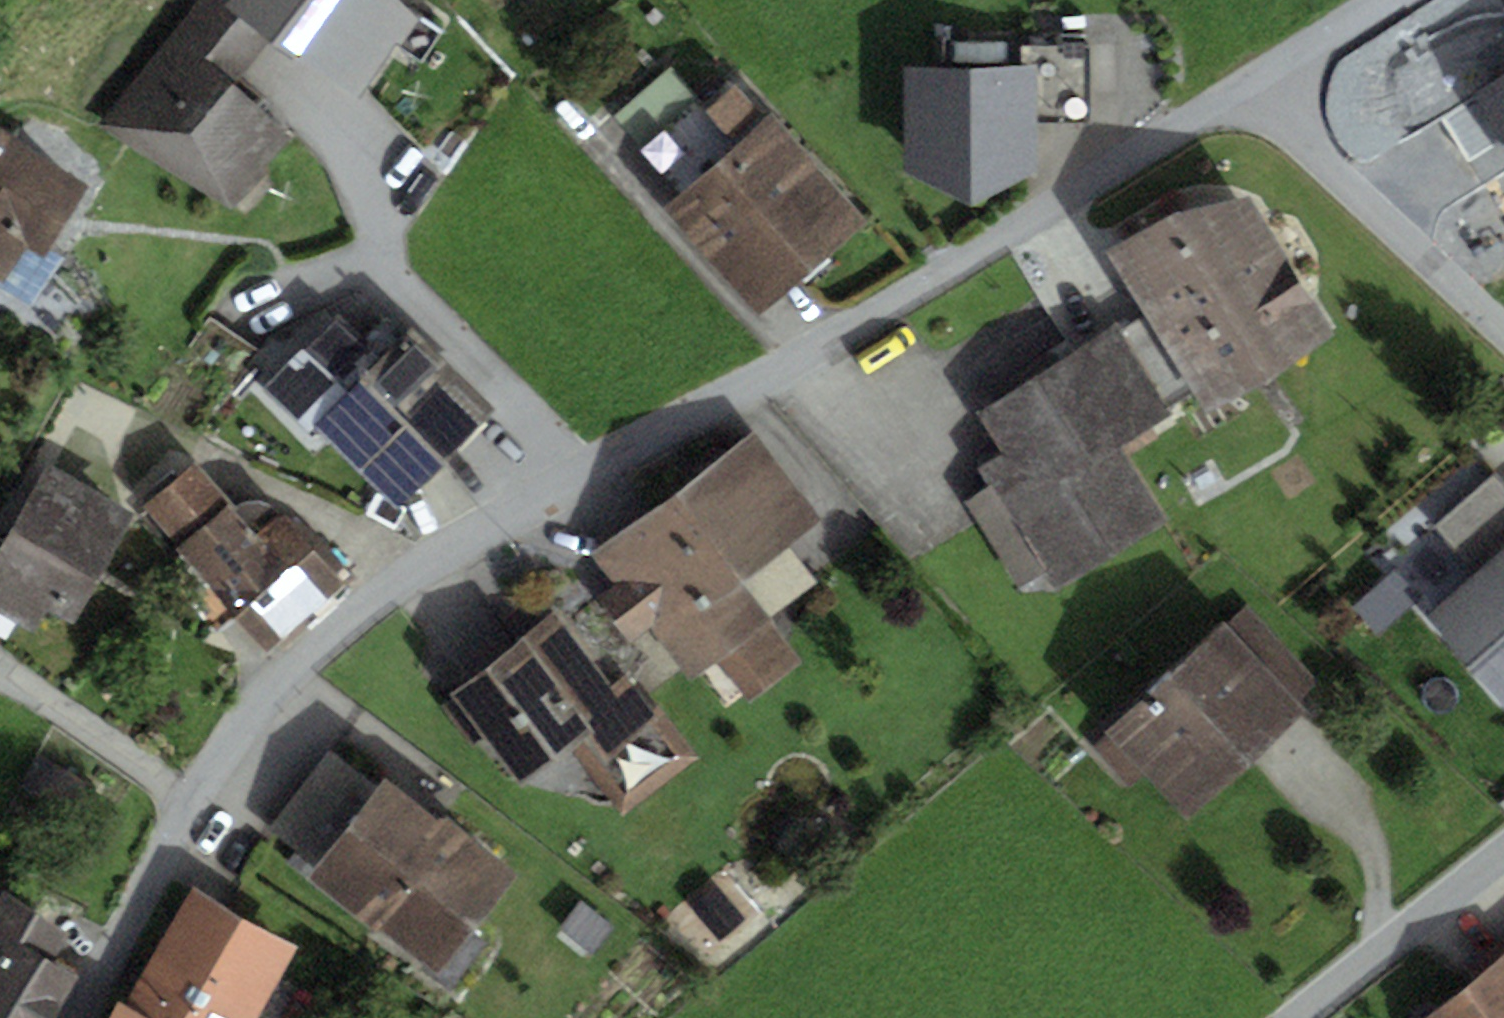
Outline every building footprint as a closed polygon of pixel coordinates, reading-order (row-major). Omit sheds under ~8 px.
[(273,43),(215,0),(196,0),(107,121),(237,217),(297,135),(237,91),(273,43)] [(273,43),(358,99),(418,22),(398,0),(215,0),(273,43)] [(953,67),(1006,66),(1006,41),(953,42),(953,67)] [(953,67),(904,67),(905,173),(976,208),(1036,171),(1035,66),(1006,66),(953,67)] [(639,147),(694,97),(668,68),(612,117),(639,147)] [(1471,91),(1503,145),(1503,72),(1471,91)] [(737,145),(766,120),(736,86),(707,111),(737,145)] [(711,262),(819,167),(772,115),(766,120),(737,145),(664,210),(711,262)] [(0,127),(0,282),(4,285),(27,250),(44,259),(89,189),(0,127)] [(758,315),(866,220),(819,167),(711,262),(758,315)] [(1333,334),(1251,196),(1176,210),(1107,253),(1143,312),(1191,388),(1206,413),(1333,334)] [(1191,388),(1143,312),(979,413),(1005,453),(982,467),(992,484),(964,501),(1017,587),(1043,571),(1054,590),(1167,520),(1122,447),(1170,417),(1163,405),(1191,388)] [(315,426),(358,471),(449,381),(406,338),(350,393),(315,426)] [(262,386),(307,433),(315,426),(350,393),(305,346),(262,386)] [(358,471),(398,511),(489,422),(449,381),(358,471)] [(756,435),(677,495),(743,582),(822,522),(756,435)] [(133,514),(41,464),(0,541),(0,614),(32,631),(45,608),(75,623),(133,514)] [(143,507),(177,548),(229,506),(196,464),(143,507)] [(1503,550),(1503,481),(1497,473),(1434,529),(1476,575),(1503,550)] [(743,582),(677,495),(595,556),(616,585),(597,599),(631,643),(650,629),(690,681),(717,661),(772,620),(743,582)] [(229,506),(177,548),(268,653),(353,578),(297,515),(289,521),(284,515),(282,516),(273,508),(263,504),(252,503),(245,505),(239,507),(234,510),(229,506)] [(1476,575),(1422,623),(1503,714),(1503,550),(1476,575)] [(1349,611),(1374,638),(1420,595),(1395,568),(1349,611)] [(1191,820),(1308,712),(1300,704),(1319,686),(1249,610),(1230,628),(1224,622),(1107,730),(1112,736),(1095,752),(1126,786),(1144,770),(1191,820)] [(516,784),(588,734),(605,758),(663,718),(630,672),(607,688),(557,617),(451,691),(516,784)] [(802,659),(772,620),(717,661),(747,701),(802,659)] [(320,868),(380,787),(329,750),(269,832),(320,868)] [(517,877),(385,780),(380,787),(320,868),(312,879),(444,976),(517,877)] [(125,1006),(145,1017),(260,1017),(301,948),(195,886),(125,1006)] [(0,898),(0,1017),(55,1017),(80,978),(56,963),(73,936),(3,893),(0,898)] [(591,955),(611,927),(580,905),(560,933),(591,955)] [(1502,959),(1503,958),(1503,936),(1491,947),(1502,959)] [(1502,959),(1432,1017),(1503,1017),(1503,958),(1502,959)] [(118,1002),(109,1017),(145,1017),(125,1006),(118,1002)]
